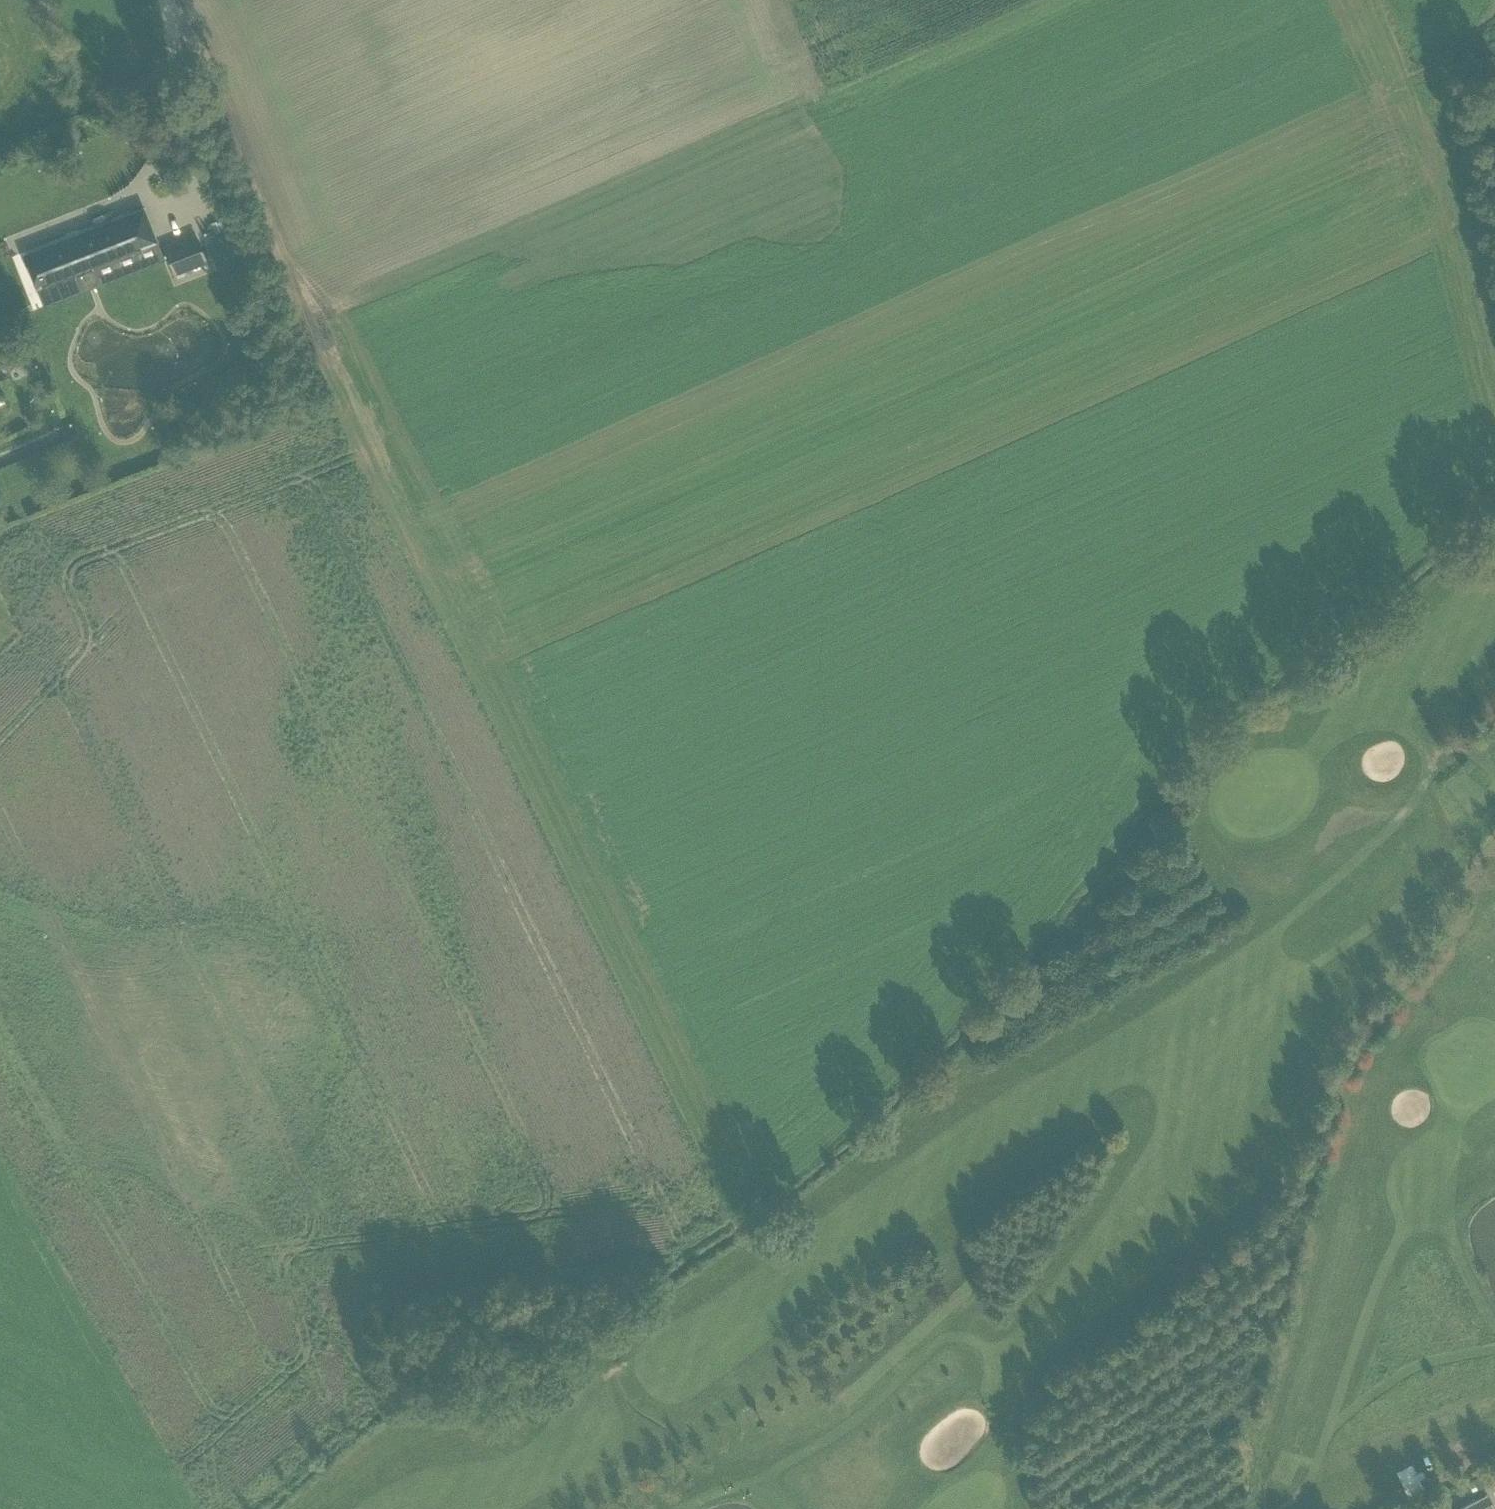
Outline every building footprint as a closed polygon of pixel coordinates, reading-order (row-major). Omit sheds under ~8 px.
[(25,255),(32,274),(37,286),(157,243),(143,209),(25,255)] [(193,236),(172,244),(180,265),(189,262),(190,266),(202,261),(193,236)] [(1483,1474),(1468,1482),(1473,1490),(1488,1482),(1483,1474)] [(1459,1508),(1493,1508),(1485,1495),(1459,1508)]
